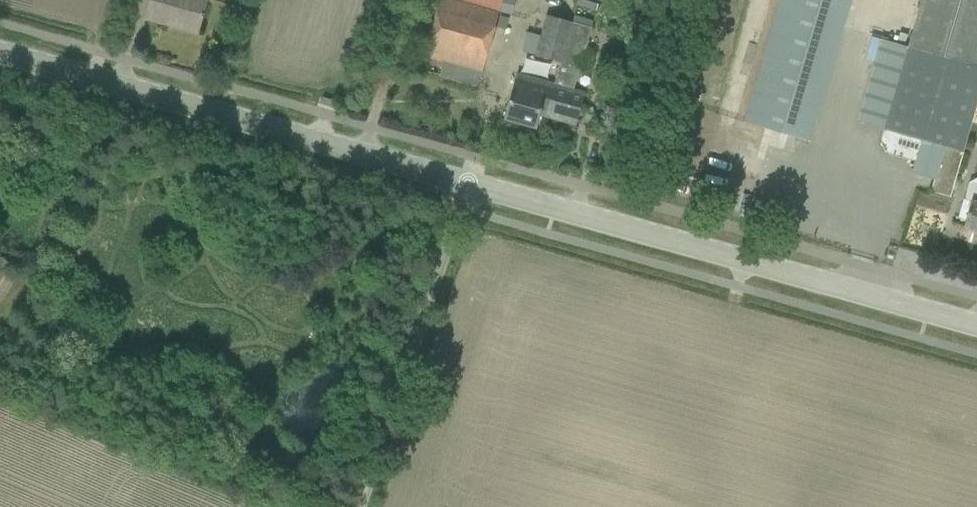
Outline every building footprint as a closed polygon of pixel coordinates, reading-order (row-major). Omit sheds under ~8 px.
[(145,18),(164,23),(166,19),(198,28),(201,17),(202,18),(203,13),(207,0),(150,0),(145,18)] [(425,51),(420,70),(478,86),(501,0),(439,0),(425,51)] [(743,121),(810,141),(852,0),(779,0),(743,121)] [(879,39),(856,121),(920,140),(911,172),(933,179),(930,192),(950,197),(976,102),(976,0),(920,0),(906,47),(879,39)] [(559,62),(570,24),(544,16),(533,55),(559,62)] [(571,88),(576,70),(588,29),(570,24),(559,62),(558,65),(553,83),(549,82),(541,111),(546,113),(546,115),(576,124),(581,105),(585,92),(571,88)] [(541,111),(549,82),(517,73),(504,118),(536,127),(541,111)] [(968,182),(963,201),(970,203),(965,219),(963,227),(976,231),(976,176),(968,182)] [(20,271),(0,258),(0,302),(20,271)]
